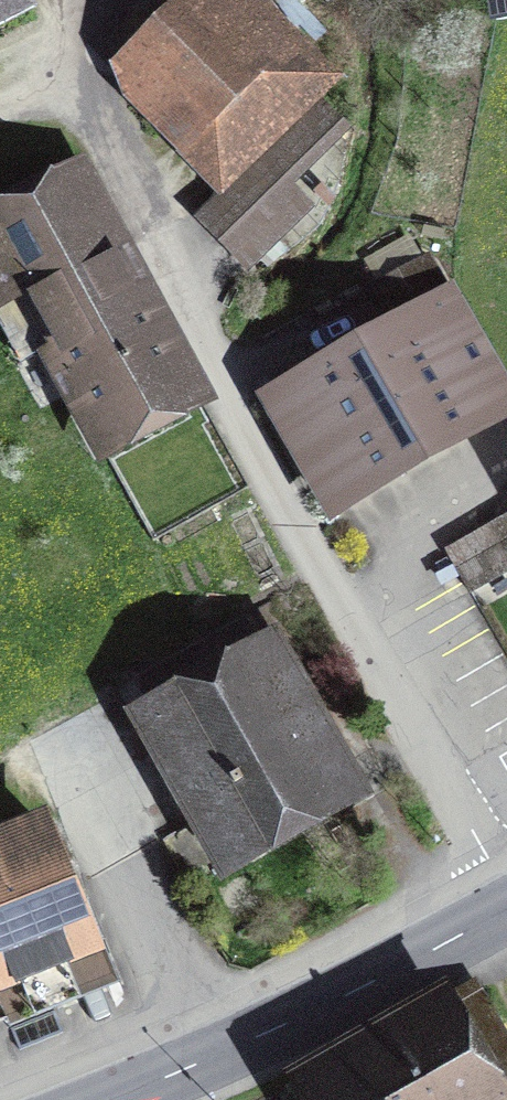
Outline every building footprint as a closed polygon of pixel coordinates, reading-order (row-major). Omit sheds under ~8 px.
[(143,56),(120,78),(221,189),(334,77),(258,0),(191,0),(139,51),(143,56)] [(495,20),(506,18),(506,0),(492,0),(495,20)] [(318,97),(199,214),(247,263),(295,216),(272,192),(337,127),(342,123),(339,119),(318,97)] [(0,219),(0,326),(14,352),(52,331),(107,433),(185,390),(71,181),(0,219)] [(334,507),(506,409),(506,405),(427,262),(374,292),(395,331),(273,400),(334,507)] [(446,549),(465,587),(506,566),(506,519),(446,549)] [(205,806),(232,852),(341,791),(241,614),(133,676),(186,773),(184,782),(199,809),(205,806)] [(90,946),(40,822),(0,838),(0,983),(90,946)] [(312,1099),(506,1099),(506,1042),(472,978),(297,1073),(312,1099)]
